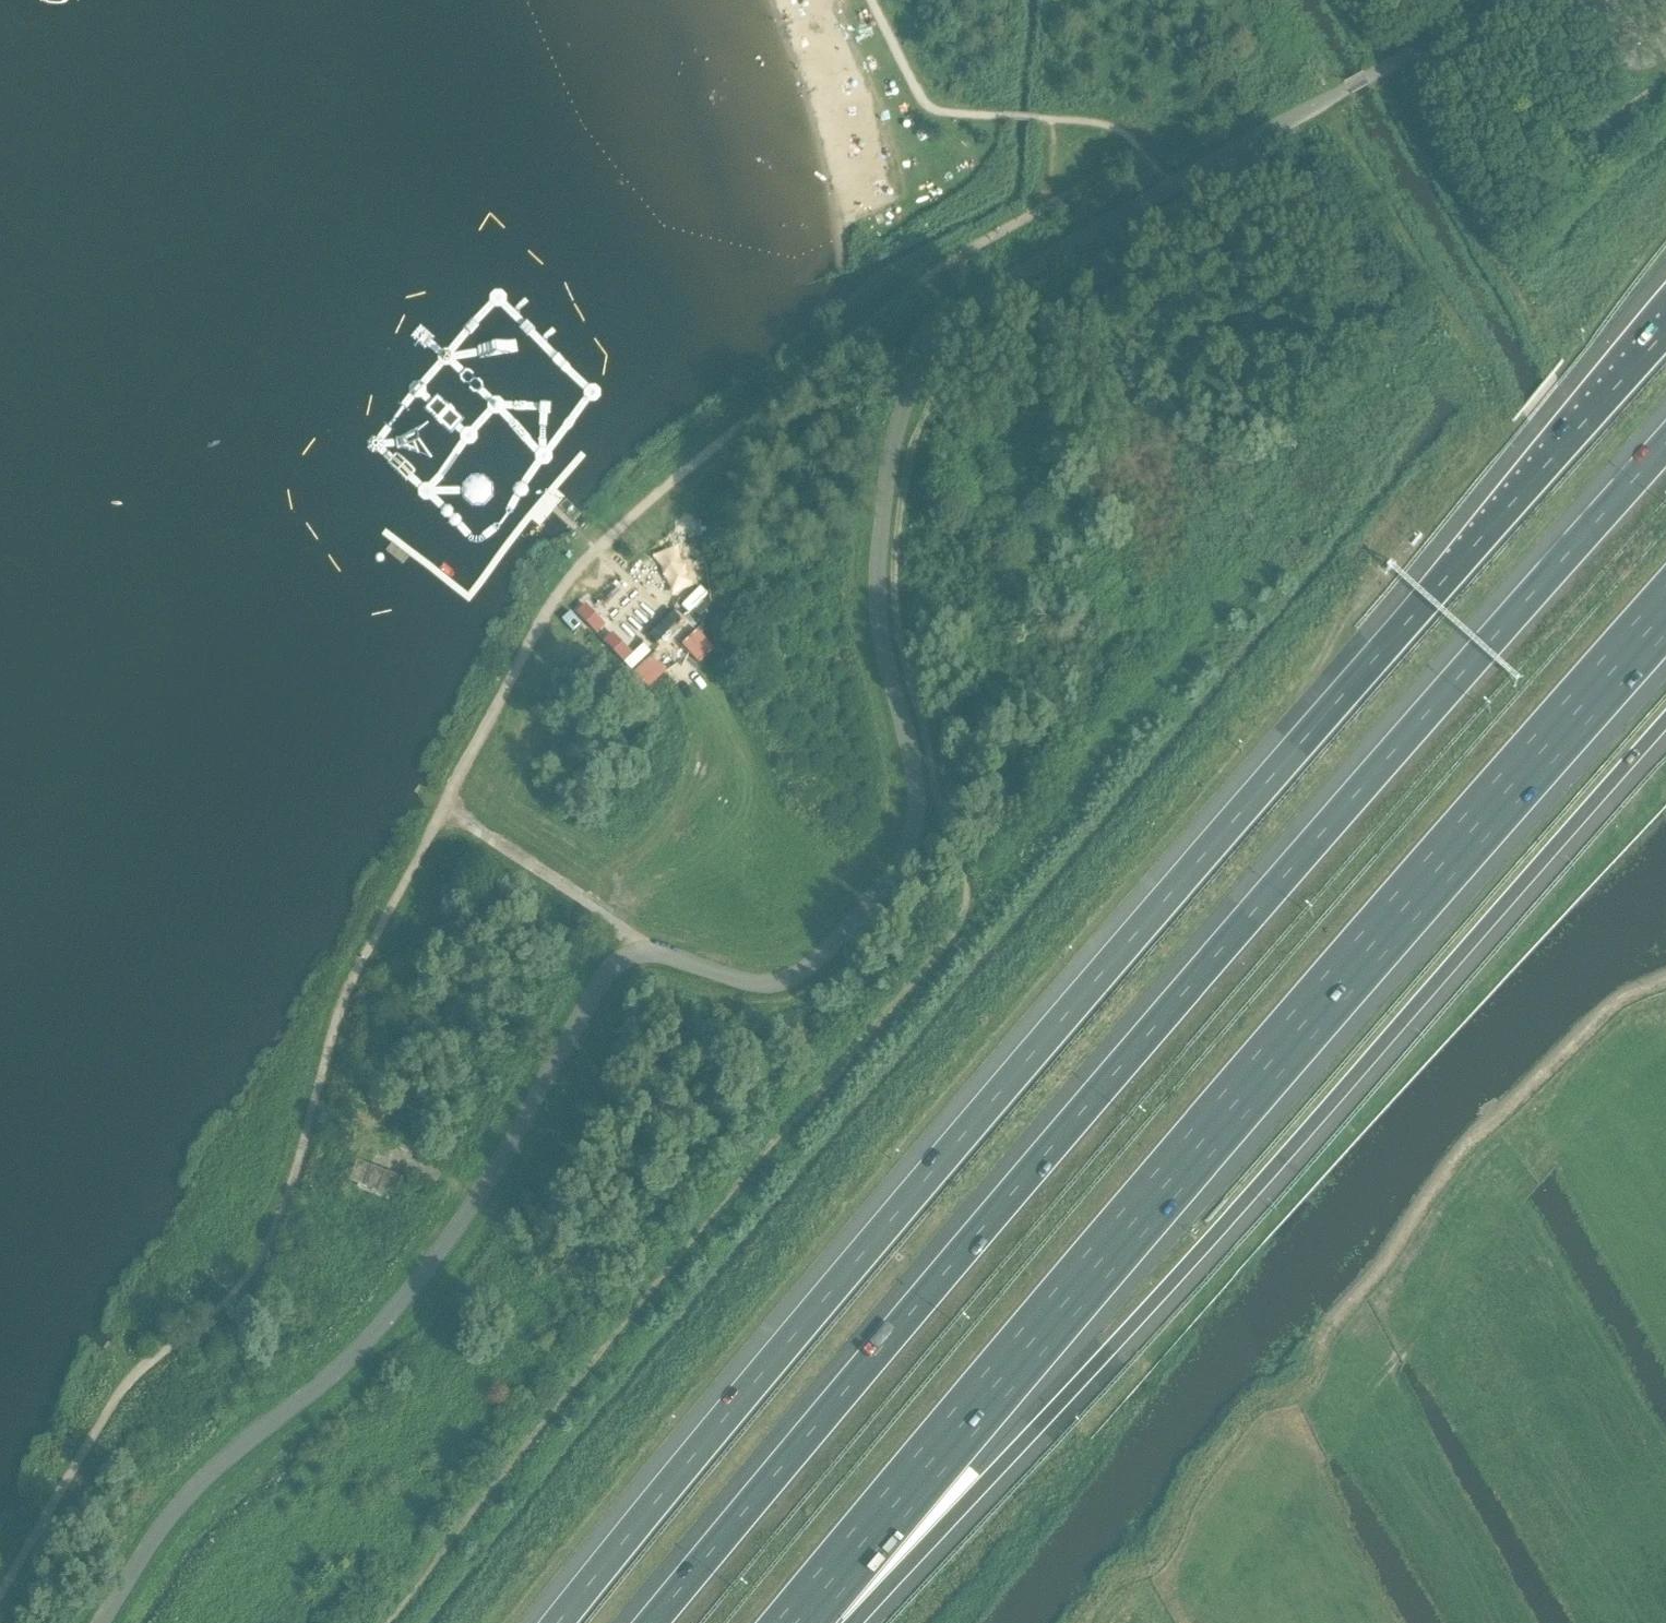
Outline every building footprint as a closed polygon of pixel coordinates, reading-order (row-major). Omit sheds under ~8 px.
[(654,567),(620,600),(639,617),(645,611),(653,618),(672,600),(663,592),(672,584),(654,567)] [(576,613),(596,634),(604,627),(584,605),(576,613)] [(603,642),(622,663),(631,656),(611,634),(603,642)] [(411,1143),(401,1139),(397,1150),(407,1154),(411,1143)] [(397,1177),(356,1161),(348,1182),(390,1197),(397,1177)]
